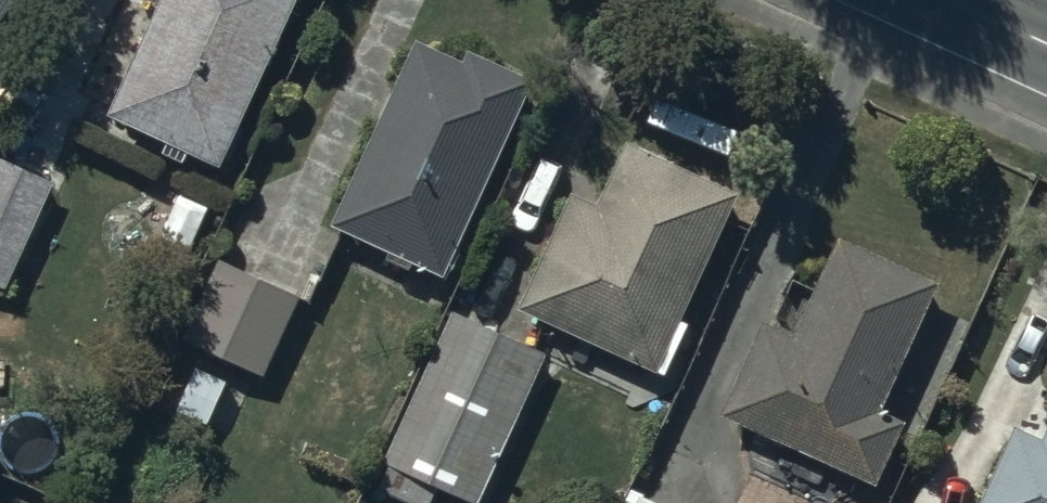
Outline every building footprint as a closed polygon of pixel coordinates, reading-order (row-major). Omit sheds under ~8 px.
[(2,48),(34,0),(0,0),(0,47),(2,48)] [(121,126),(175,149),(169,163),(196,174),(201,162),(235,177),(311,0),(176,0),(121,126)] [(477,67),(431,46),(342,233),(404,262),(401,268),(427,280),(431,272),(456,284),(548,90),(481,58),(477,67)] [(746,196),(629,144),(602,206),(580,196),(527,314),(665,376),(746,196)] [(0,165),(0,166),(0,291),(13,297),(61,192),(0,165)] [(942,294),(841,252),(800,349),(770,337),(730,433),(886,498),(914,432),(889,421),(942,294)] [(314,306),(229,267),(193,345),(277,384),(314,306)] [(464,311),(393,463),(402,467),(391,489),(421,502),(444,502),(451,487),(485,502),(486,502),(556,353),(464,311)] [(1025,442),(997,502),(1046,502),(1046,452),(1025,442)]
